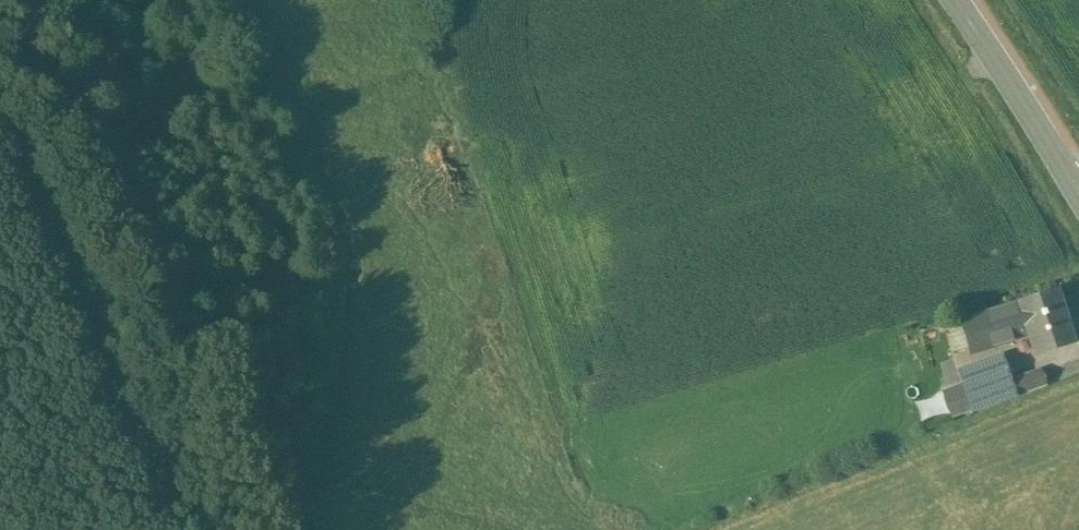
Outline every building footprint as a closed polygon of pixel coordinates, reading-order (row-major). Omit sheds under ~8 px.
[(1057,290),(1006,306),(1017,333),(1027,331),(1035,355),(1071,344),(1057,290)] [(1017,337),(1017,333),(1006,306),(962,321),(972,352),(1017,337)] [(1011,381),(1005,367),(943,389),(952,416),(1030,390),(1025,376),(1011,381)]
